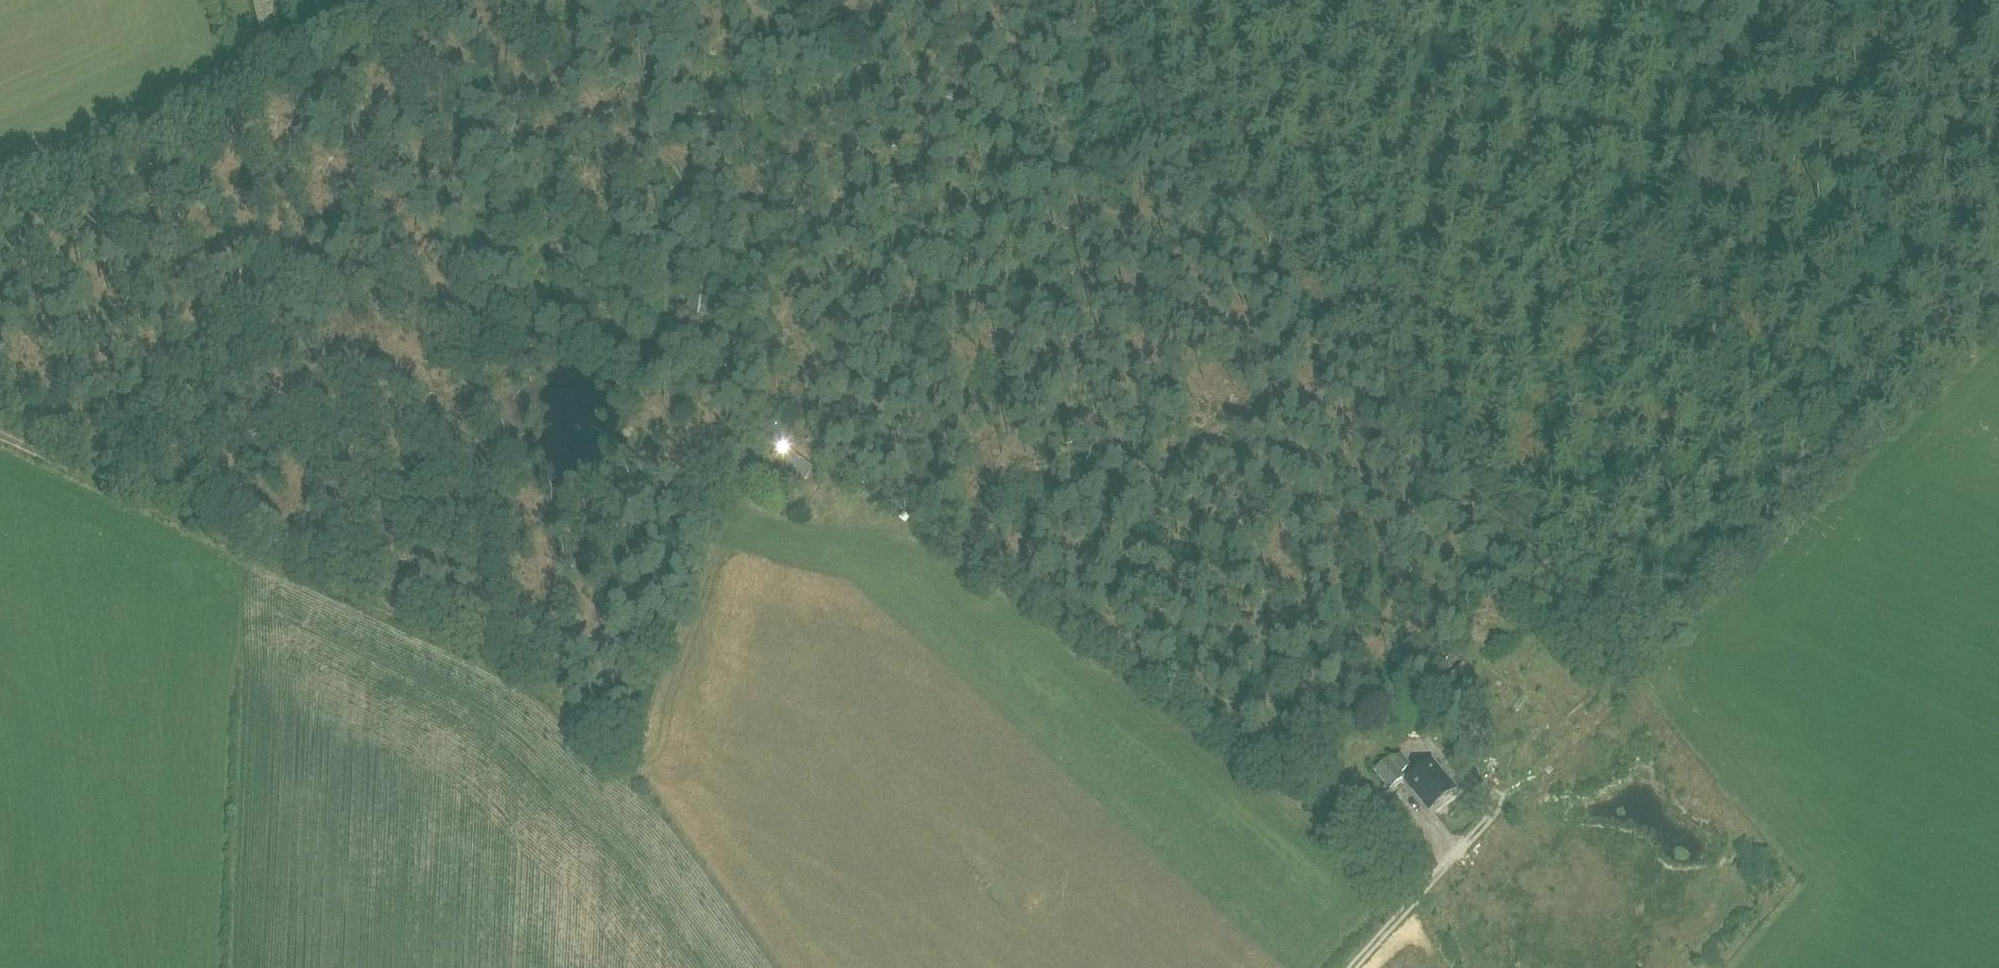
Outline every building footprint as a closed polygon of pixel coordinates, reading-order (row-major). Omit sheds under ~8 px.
[(278,0),(254,0),(263,37),(285,31),(278,0)] [(792,450),(783,462),(809,481),(818,469),(792,450)] [(1410,766),(1401,754),(1392,761),(1389,758),(1375,769),(1389,788),(1403,777),(1400,773),(1410,766)] [(1430,809),(1453,789),(1431,762),(1407,782),(1430,809)]
